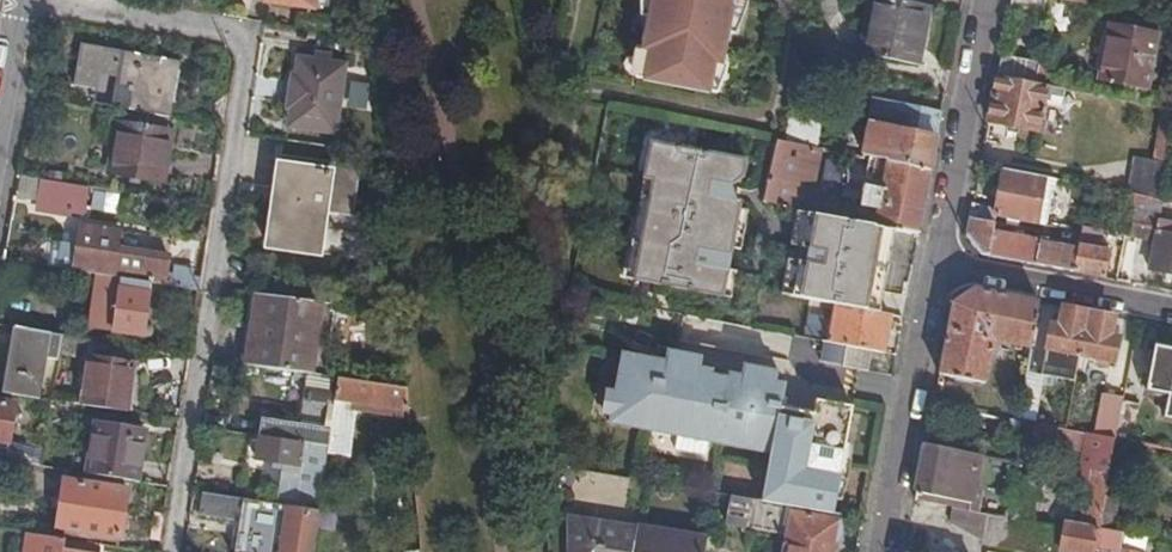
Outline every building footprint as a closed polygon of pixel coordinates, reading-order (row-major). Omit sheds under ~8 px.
[(269,6),(319,13),(321,0),(270,0),(269,6)] [(740,0),(654,0),(644,47),(652,50),(647,79),(712,93),(717,64),(727,65),(740,0)] [(932,12),(876,0),(872,0),(861,58),(919,71),(932,12)] [(1155,37),(1109,28),(1099,79),(1145,88),(1155,37)] [(169,119),(171,119),(180,63),(81,44),(72,86),(96,90),(99,75),(119,78),(114,110),(123,111),(169,119)] [(1002,56),(998,78),(1035,85),(1038,65),(1002,56)] [(289,69),(287,87),(295,87),(294,101),(285,100),(283,116),(291,117),(290,127),(335,133),(344,67),(301,59),(299,69),(289,69)] [(998,78),(989,119),(1040,132),(1046,95),(1054,97),(1056,89),(1035,85),(998,78)] [(865,84),(849,81),(846,98),(862,100),(865,84)] [(295,87),(287,87),(285,100),(294,101),(295,87)] [(802,145),(822,149),(828,111),(793,103),(786,142),(802,145)] [(871,159),(932,171),(942,119),(874,106),(864,157),(871,159)] [(1163,110),(1150,177),(1138,175),(1134,196),(1136,196),(1164,202),(1171,160),(1171,112),(1163,110)] [(169,119),(123,111),(120,125),(167,132),(169,119)] [(167,132),(120,125),(112,175),(160,182),(167,132)] [(789,209),(802,145),(786,142),(777,140),(765,201),(775,203),(774,206),(789,209)] [(699,193),(702,179),(727,184),(732,185),(744,177),(747,160),(653,141),(646,178),(655,179),(635,279),(723,297),(729,269),(714,266),(686,261),(688,247),(716,252),(732,255),(742,201),(724,198),(699,193)] [(345,164),(347,151),(282,144),(280,158),(345,164)] [(802,145),(789,209),(793,210),(810,213),(822,149),(802,145)] [(354,216),(361,165),(345,164),(280,158),(269,249),(362,262),(367,217),(354,216)] [(890,228),(921,233),(932,171),(871,159),(866,186),(849,182),(847,189),(865,193),(859,222),(890,228)] [(1035,227),(1043,178),(1004,170),(997,207),(995,218),(1035,227)] [(727,184),(702,179),(699,193),(724,198),(727,184)] [(43,180),(39,200),(69,205),(70,199),(85,201),(87,187),(43,180)] [(1164,202),(1136,196),(1131,222),(1158,229),(1148,270),(1171,275),(1171,222),(1160,220),(1164,202)] [(69,205),(39,200),(37,214),(72,220),(73,216),(83,218),(85,201),(70,199),(69,205)] [(972,201),(968,218),(994,224),(995,218),(997,207),(972,201)] [(810,213),(793,210),(791,221),(805,223),(792,290),(875,305),(890,228),(859,222),(810,213)] [(981,254),(1076,273),(1082,246),(1085,234),(1072,232),(1068,247),(993,232),(994,224),(968,218),(966,230),(981,254)] [(60,270),(199,291),(204,269),(198,267),(198,261),(120,249),(121,232),(81,227),(79,244),(64,242),(60,270)] [(1082,246),(1076,273),(1109,280),(1113,253),(1082,246)] [(716,252),(688,247),(686,261),(714,266),(716,252)] [(151,286),(121,281),(112,332),(137,335),(140,316),(146,317),(151,286)] [(1028,346),(1037,303),(974,290),(951,304),(937,377),(984,385),(990,353),(992,343),(1001,344),(1027,349),(1028,346)] [(333,314),(335,305),(261,296),(250,366),(311,375),(321,313),(333,314)] [(873,352),(884,354),(890,314),(840,305),(836,322),(828,321),(824,343),(846,347),(873,352)] [(1086,313),(1062,308),(1059,328),(1048,325),(1043,348),(1051,350),(1050,358),(1061,360),(1062,353),(1078,355),(1086,313)] [(28,329),(64,335),(66,319),(31,313),(28,329)] [(1115,319),(1086,313),(1078,355),(1097,359),(1096,367),(1105,370),(1107,361),(1116,363),(1120,340),(1112,338),(1115,319)] [(60,336),(16,330),(7,395),(36,400),(43,358),(55,359),(60,336)] [(138,349),(63,337),(61,350),(109,358),(106,380),(89,377),(86,396),(129,403),(138,349)] [(992,343),(990,353),(998,355),(1001,344),(992,343)] [(1051,350),(1043,348),(1028,346),(1027,349),(1023,368),(1047,373),(1050,358),(1051,350)] [(869,372),(873,352),(846,347),(843,368),(869,372)] [(1153,347),(1144,393),(1167,397),(1162,423),(1171,425),(1171,350),(1153,347)] [(676,357),(669,356),(667,367),(674,368),(676,357)] [(667,367),(623,359),(611,429),(681,441),(683,432),(709,437),(708,446),(745,452),(747,444),(773,448),(772,457),(773,457),(765,504),(793,509),(835,516),(853,410),(817,403),(815,418),(781,412),(785,388),(775,386),(768,384),(770,374),(745,369),(743,380),(731,378),(730,382),(712,379),(712,375),(699,372),(701,361),(676,357),(674,368),(667,367)] [(1029,408),(1026,423),(1036,425),(1047,373),(1023,368),(1018,392),(1029,408)] [(777,375),(770,374),(768,384),(775,386),(777,375)] [(334,378),(311,375),(305,422),(264,417),(260,436),(324,446),(334,378)] [(411,413),(409,388),(339,378),(336,402),(356,405),(355,412),(400,419),(401,412),(411,413)] [(1122,398),(1123,392),(1105,389),(1095,436),(1114,440),(1122,398)] [(1018,392),(1011,420),(1026,423),(1029,408),(1018,392)] [(1114,440),(1131,443),(1141,401),(1122,398),(1114,440)] [(10,442),(16,405),(0,402),(0,440),(10,442)] [(356,405),(336,402),(329,447),(329,451),(349,454),(355,412),(356,405)] [(1012,433),(1011,440),(1022,442),(1026,423),(1011,420),(1009,433),(1012,433)] [(92,475),(142,483),(150,431),(101,422),(92,475)] [(1026,423),(1022,442),(1092,456),(1078,528),(1064,526),(1063,530),(1059,551),(1061,551),(1093,551),(1095,545),(1098,530),(1114,440),(1095,436),(1065,430),(1036,425),(1026,423)] [(709,437),(683,432),(681,441),(708,446),(709,437)] [(324,446),(260,436),(258,436),(258,444),(252,444),(251,453),(256,454),(256,460),(283,464),(276,506),(320,513),(323,491),(318,490),(324,446)] [(1022,442),(1011,440),(1010,448),(1020,451),(1022,442)] [(8,460),(41,466),(44,447),(10,442),(8,460)] [(924,443),(915,493),(971,505),(982,453),(924,443)] [(773,448),(747,444),(745,452),(772,457),(773,448)] [(1015,477),(1017,467),(990,462),(980,514),(1007,519),(1015,477)] [(121,536),(129,490),(66,480),(59,527),(121,536)] [(206,494),(203,516),(242,523),(237,551),(314,551),(320,513),(276,506),(206,494)] [(792,514),(793,509),(765,504),(731,498),(727,525),(788,535),(792,514)] [(949,508),(946,527),(980,547),(1004,551),(1061,551),(1059,551),(1063,530),(1059,529),(1033,524),(1007,519),(980,514),(949,508)] [(840,522),(792,514),(788,535),(785,551),(834,551),(840,522)] [(633,530),(565,519),(567,551),(631,551),(633,530)] [(633,530),(631,551),(704,551),(706,543),(633,530)] [(1123,535),(1098,530),(1095,545),(1112,549),(1111,551),(1128,551),(1120,551),(1123,535)] [(33,534),(30,551),(71,551),(64,551),(64,539),(33,534)]
